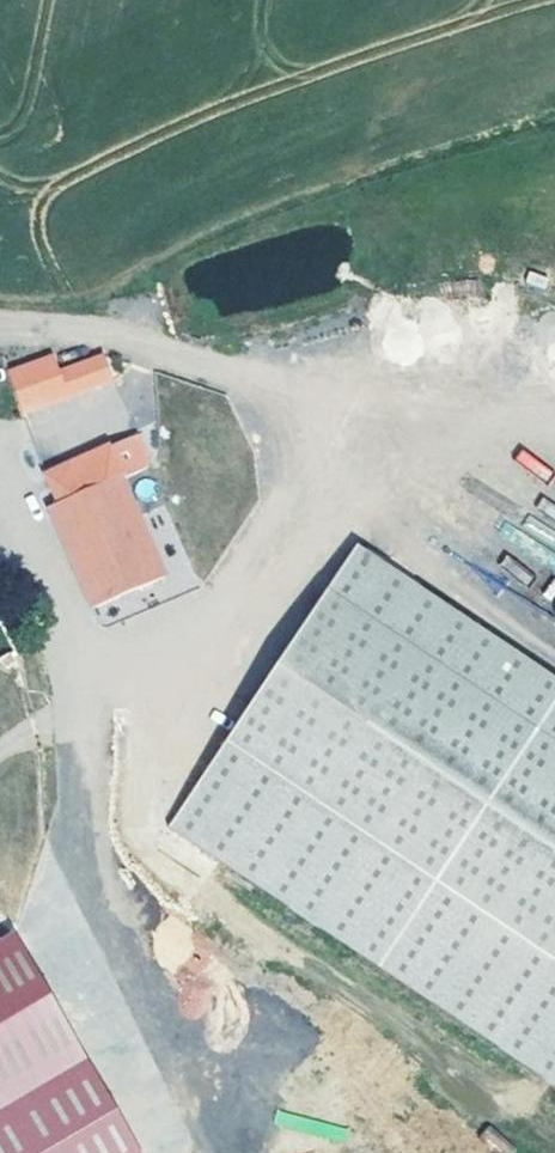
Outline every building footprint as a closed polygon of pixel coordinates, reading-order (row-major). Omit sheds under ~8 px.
[(53,352),(5,369),(20,413),(115,379),(105,351),(58,368),(53,352)] [(23,415),(42,460),(113,430),(106,414),(87,422),(75,393),(23,415)] [(147,426),(115,439),(129,469),(161,454),(147,426)] [(48,507),(97,610),(177,571),(129,469),(115,439),(40,474),(55,504),(48,507)] [(520,448),(513,458),(545,481),(552,470),(520,448)] [(367,563),(187,831),(554,1076),(554,689),(367,563)] [(25,681),(19,662),(0,669),(0,671),(6,686),(25,681)] [(0,957),(0,1121),(92,1069),(22,944),(0,957)] [(479,1137),(499,1152),(512,1152),(517,1147),(489,1124),(479,1137)]
